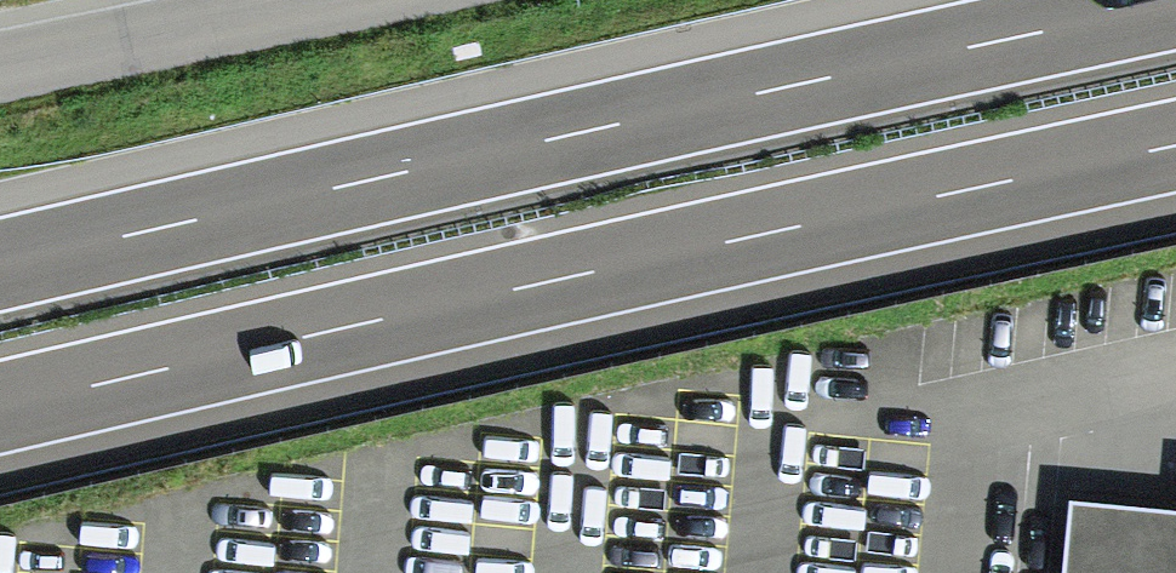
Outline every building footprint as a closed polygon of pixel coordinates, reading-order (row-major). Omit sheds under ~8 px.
[(1068,501),(1061,572),(1175,572),(1175,511),(1068,501)]
